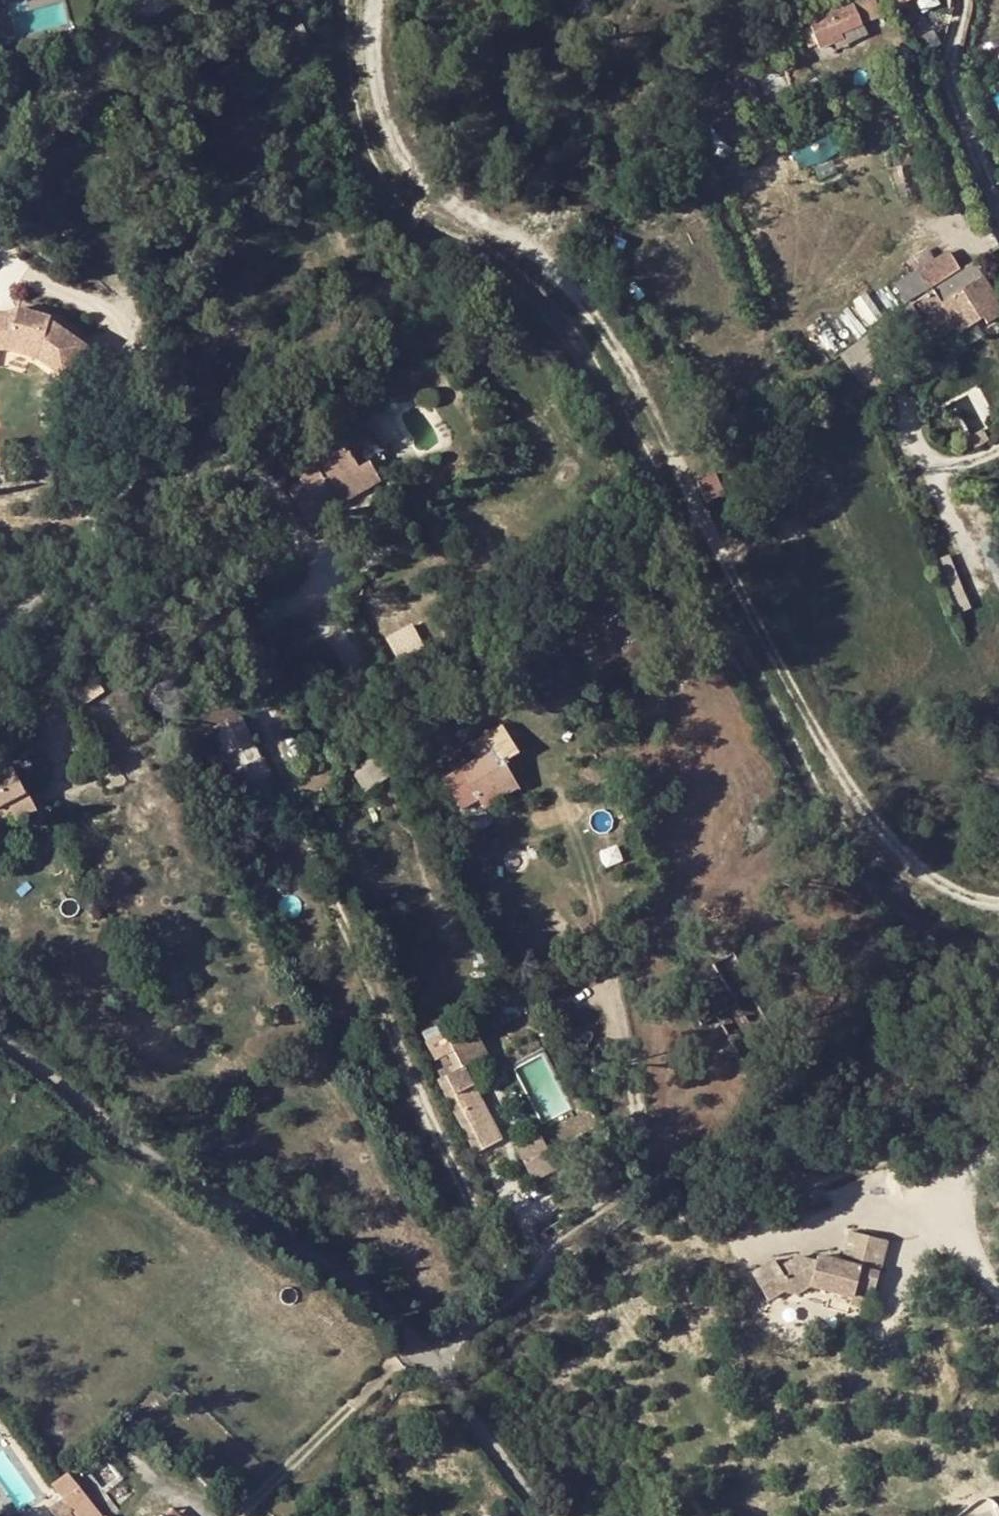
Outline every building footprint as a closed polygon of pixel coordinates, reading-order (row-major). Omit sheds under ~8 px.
[(862,25),(861,24),(882,15),(875,0),(851,0),(808,19),(811,25),(802,29),(809,45),(817,42),(820,48),(832,42),(843,37),(841,34),(862,25)] [(841,34),(843,37),(832,42),(835,50),(867,36),(862,25),(841,34)] [(715,108),(699,116),(707,136),(715,157),(729,152),(721,133),(717,134),(711,120),(718,114),(715,108)] [(919,272),(929,288),(959,268),(948,253),(919,272)] [(936,330),(950,320),(959,333),(976,321),(983,317),(987,323),(998,315),(998,300),(974,263),(916,301),(935,330),(936,330)] [(904,304),(929,288),(919,272),(894,288),(904,304)] [(37,354),(66,373),(88,341),(76,332),(49,313),(49,311),(17,303),(10,311),(0,313),(0,349),(6,348),(37,354)] [(919,317),(911,304),(895,315),(903,327),(919,317)] [(976,321),(980,328),(987,323),(983,317),(976,321)] [(337,410),(374,459),(388,450),(351,400),(362,392),(358,386),(336,402),(340,408),(337,410)] [(293,465),(302,482),(290,488),(310,526),(320,521),(317,515),(314,508),(337,496),(340,503),(376,483),(366,464),(358,468),(342,439),(293,465)] [(715,474),(697,481),(707,501),(723,494),(715,474)] [(314,508),(317,515),(340,503),(337,496),(314,508)] [(397,653),(423,638),(413,621),(387,636),(397,653)] [(239,790),(242,789),(268,776),(271,774),(238,714),(197,736),(211,762),(222,756),(230,771),(229,771),(239,790)] [(495,790),(514,779),(497,749),(512,740),(503,725),(472,743),(480,757),(462,768),(446,777),(468,816),(500,799),(495,790)] [(377,753),(359,763),(365,776),(384,766),(377,753)] [(6,801),(12,812),(16,820),(37,809),(28,791),(25,792),(12,768),(0,775),(0,804),(6,801)] [(248,801),(274,787),(268,776),(242,789),(248,801)] [(495,790),(500,799),(519,787),(514,779),(495,790)] [(12,812),(6,801),(0,804),(0,818),(12,812)] [(429,1039),(439,1034),(434,1025),(424,1030),(429,1039)] [(439,1034),(429,1039),(426,1041),(435,1058),(448,1052),(456,1069),(438,1079),(476,1151),(501,1138),(464,1066),(486,1055),(473,1031),(446,1046),(439,1034)] [(524,1161),(548,1148),(540,1134),(516,1146),(524,1161)] [(548,1148),(524,1161),(533,1179),(554,1168),(551,1162),(554,1161),(548,1148)] [(609,1170),(599,1176),(604,1186),(619,1178),(613,1164),(607,1167),(609,1170)] [(764,1276),(781,1301),(797,1290),(809,1292),(822,1283),(866,1293),(869,1279),(887,1284),(898,1236),(860,1228),(854,1259),(828,1254),(826,1259),(807,1256),(790,1268),(785,1261),(764,1276)] [(883,1303),(887,1284),(869,1279),(866,1293),(865,1299),(883,1303)] [(68,1473),(52,1485),(74,1515),(103,1515),(68,1473)]
